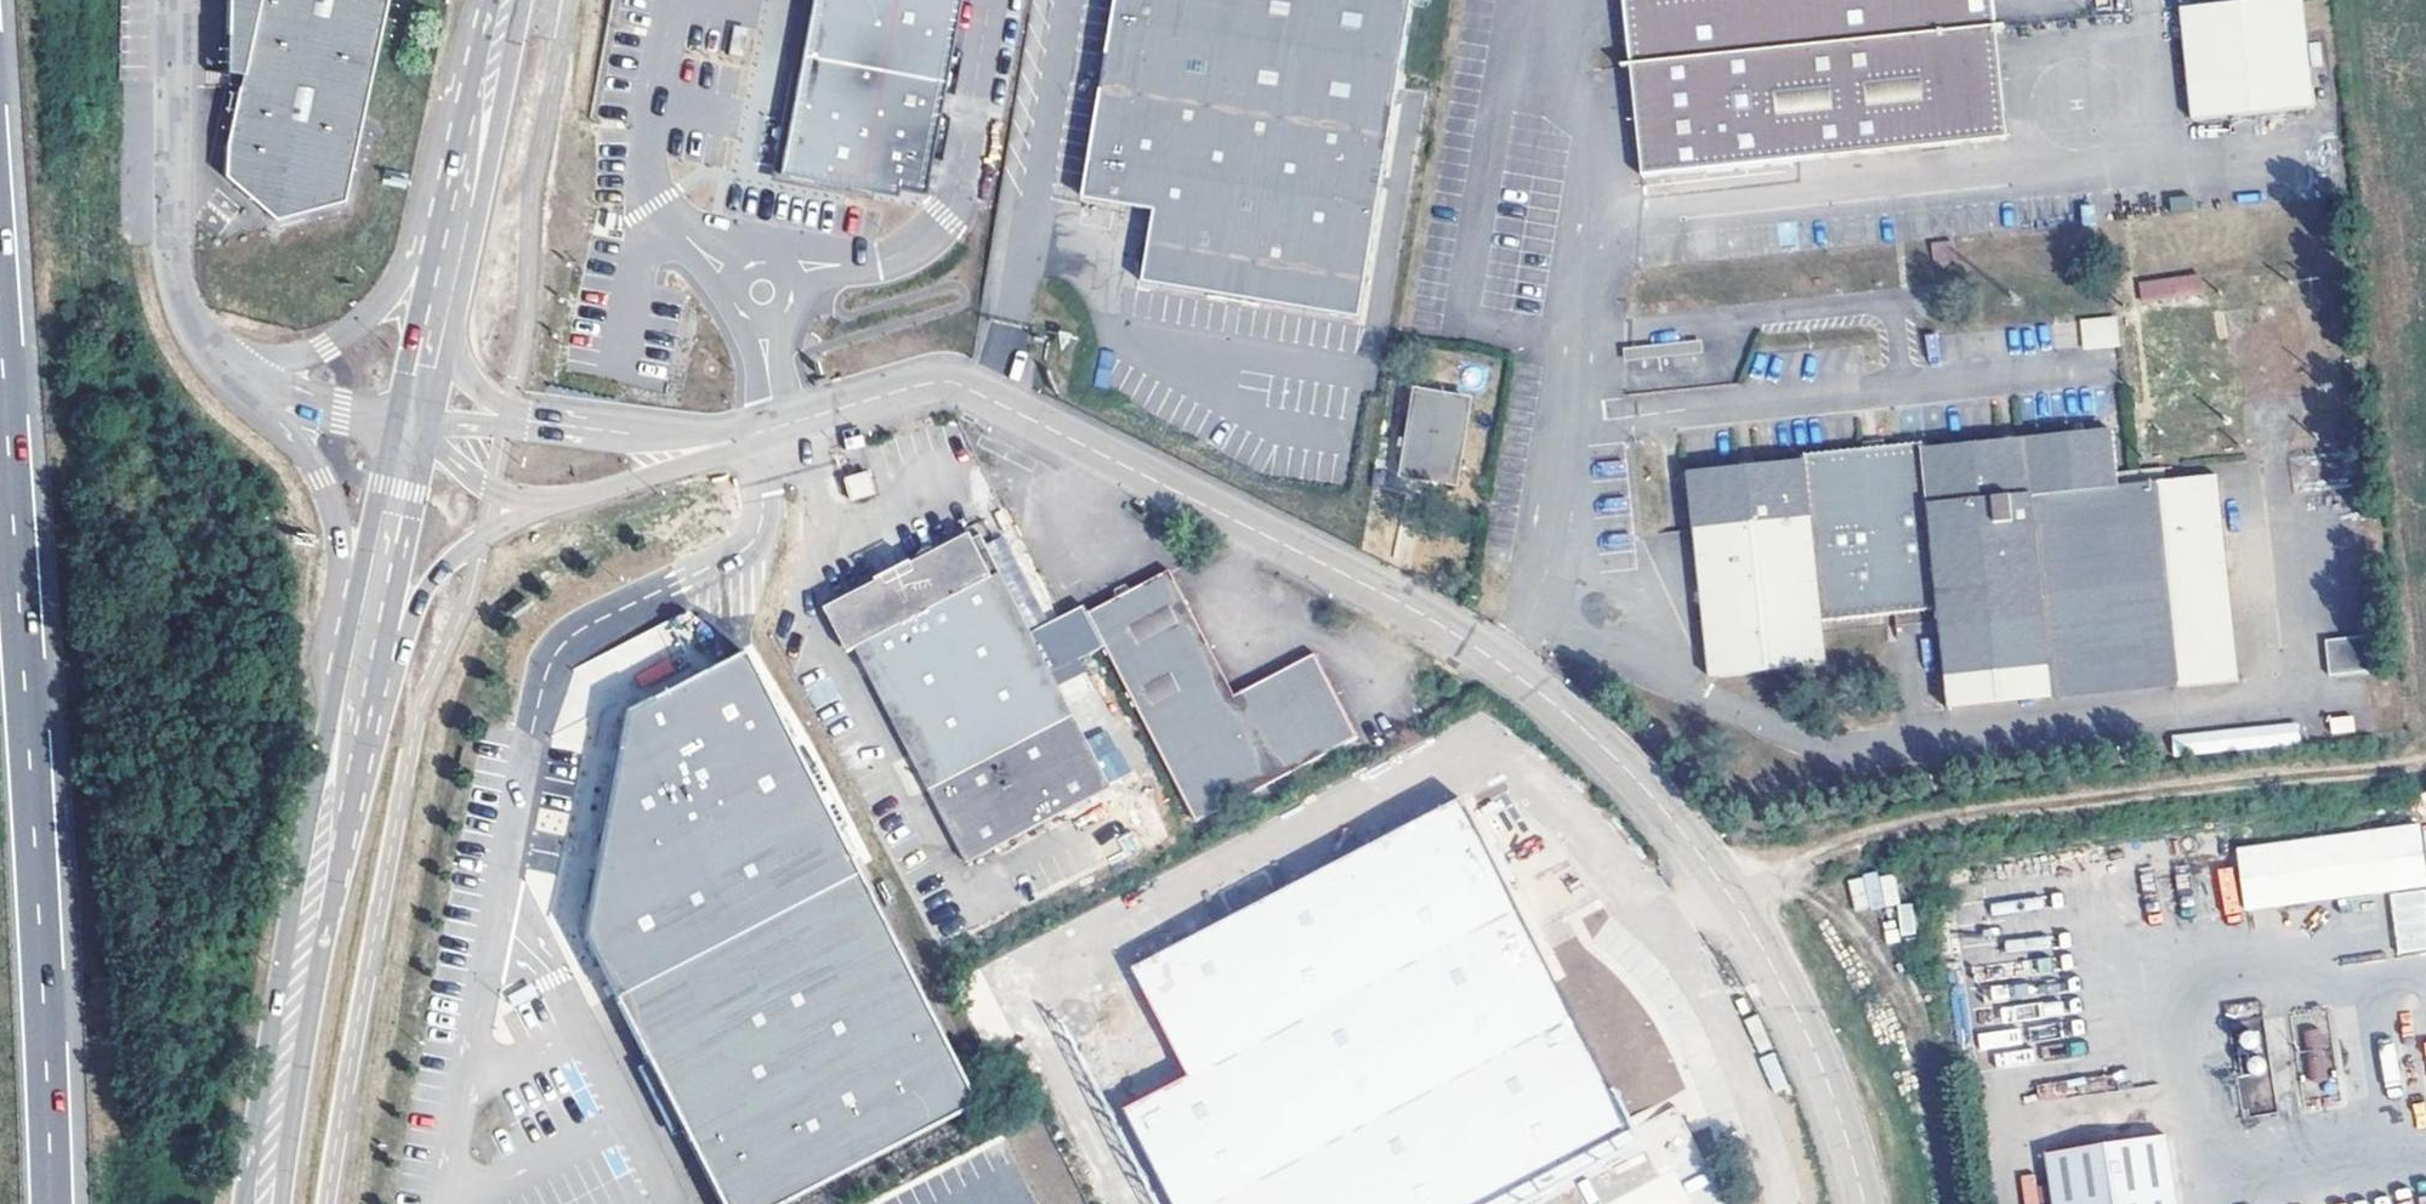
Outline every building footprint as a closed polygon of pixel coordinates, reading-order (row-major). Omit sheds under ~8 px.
[(391,0),(233,0),(233,3),(260,10),(254,38),(246,79),(232,147),(230,179),(280,222),(350,204),(391,0)] [(787,168),(924,194),(961,0),(818,0),(804,77),(787,168)] [(1075,196),(1147,209),(1135,280),(1227,297),(1234,298),(1241,300),(1352,319),(1408,0),(1109,0),(1075,196)] [(1644,179),(2008,140),(1993,0),(1625,0),(1644,179)] [(2180,11),(2193,121),(2312,108),(2301,0),(2272,0),(2180,11)] [(260,10),(233,3),(232,75),(246,79),(254,38),(260,10)] [(733,25),(728,55),(742,58),(748,28),(733,25)] [(1954,245),(1931,247),(1933,269),(1956,267),(1954,245)] [(2200,274),(2138,279),(2140,299),(2202,294),(2200,274)] [(2118,311),(2090,314),(2093,341),(2121,339),(2118,311)] [(1703,341),(1625,349),(1626,363),(1705,354),(1703,341)] [(1471,402),(1418,393),(1405,478),(1457,486),(1471,402)] [(1922,435),(1884,438),(1862,440),(1805,445),(1805,453),(1757,458),(1739,459),(1688,464),(1709,675),(1825,664),(1821,620),(1938,610),(1943,669),(2048,659),(2153,649),(2156,678),(2177,676),(2178,686),(2240,680),(2221,476),(2169,481),(2158,482),(2120,485),(2119,470),(2114,424),(2016,433),(2001,435),(1923,443),(1922,435)] [(2000,428),(2001,435),(2016,433),(2016,426),(2000,428)] [(1862,432),(1862,440),(1884,438),(1883,431),(1862,432)] [(1739,459),(1757,458),(1755,450),(1739,452),(1739,459)] [(2167,465),(2119,470),(2120,485),(2158,482),(2169,481),(2167,465)] [(867,467),(844,474),(850,495),(873,489),(867,467)] [(1052,672),(1105,645),(1089,614),(1085,607),(1033,634),(982,533),(961,544),(944,553),(943,552),(941,549),(938,547),(933,547),(928,549),(924,553),(921,559),(921,565),(857,597),(856,594),(804,622),(833,681),(867,663),(967,862),(990,850),(1111,787),(1052,672)] [(1089,614),(1105,645),(1196,822),(1358,738),(1316,654),(1235,695),(1170,571),(1127,594),(1089,614)] [(2369,639),(2327,642),(2331,677),(2372,673),(2369,639)] [(2054,698),(2178,686),(2177,676),(2156,678),(2153,649),(2048,659),(1943,669),(1947,708),(2054,698)] [(630,709),(619,772),(602,870),(590,935),(640,1033),(654,1062),(673,1099),(687,1127),(726,1203),(783,1203),(979,1102),(748,652),(630,709)] [(2294,721),(2171,739),(2173,757),(2296,739),(2294,721)] [(1566,1163),(1632,1130),(1556,983),(1537,946),(1463,801),(1136,969),(1160,1014),(1186,1063),(1195,1079),(1131,1111),(1178,1203),(1487,1203),(1566,1163)] [(2239,851),(2248,910),(2425,886),(2425,876),(2419,827),(2239,851)] [(1848,878),(1853,908),(1880,903),(1875,873),(1848,878)] [(1558,935),(1537,946),(1556,983),(1578,972),(1558,935)] [(1659,1042),(1637,1054),(1653,1082),(1622,1099),(1631,1115),(1684,1086),(1659,1042)] [(654,1062),(640,1069),(673,1134),(687,1127),(673,1099),(654,1062)] [(2047,1155),(2055,1203),(2178,1203),(2168,1136),(2047,1155)]
